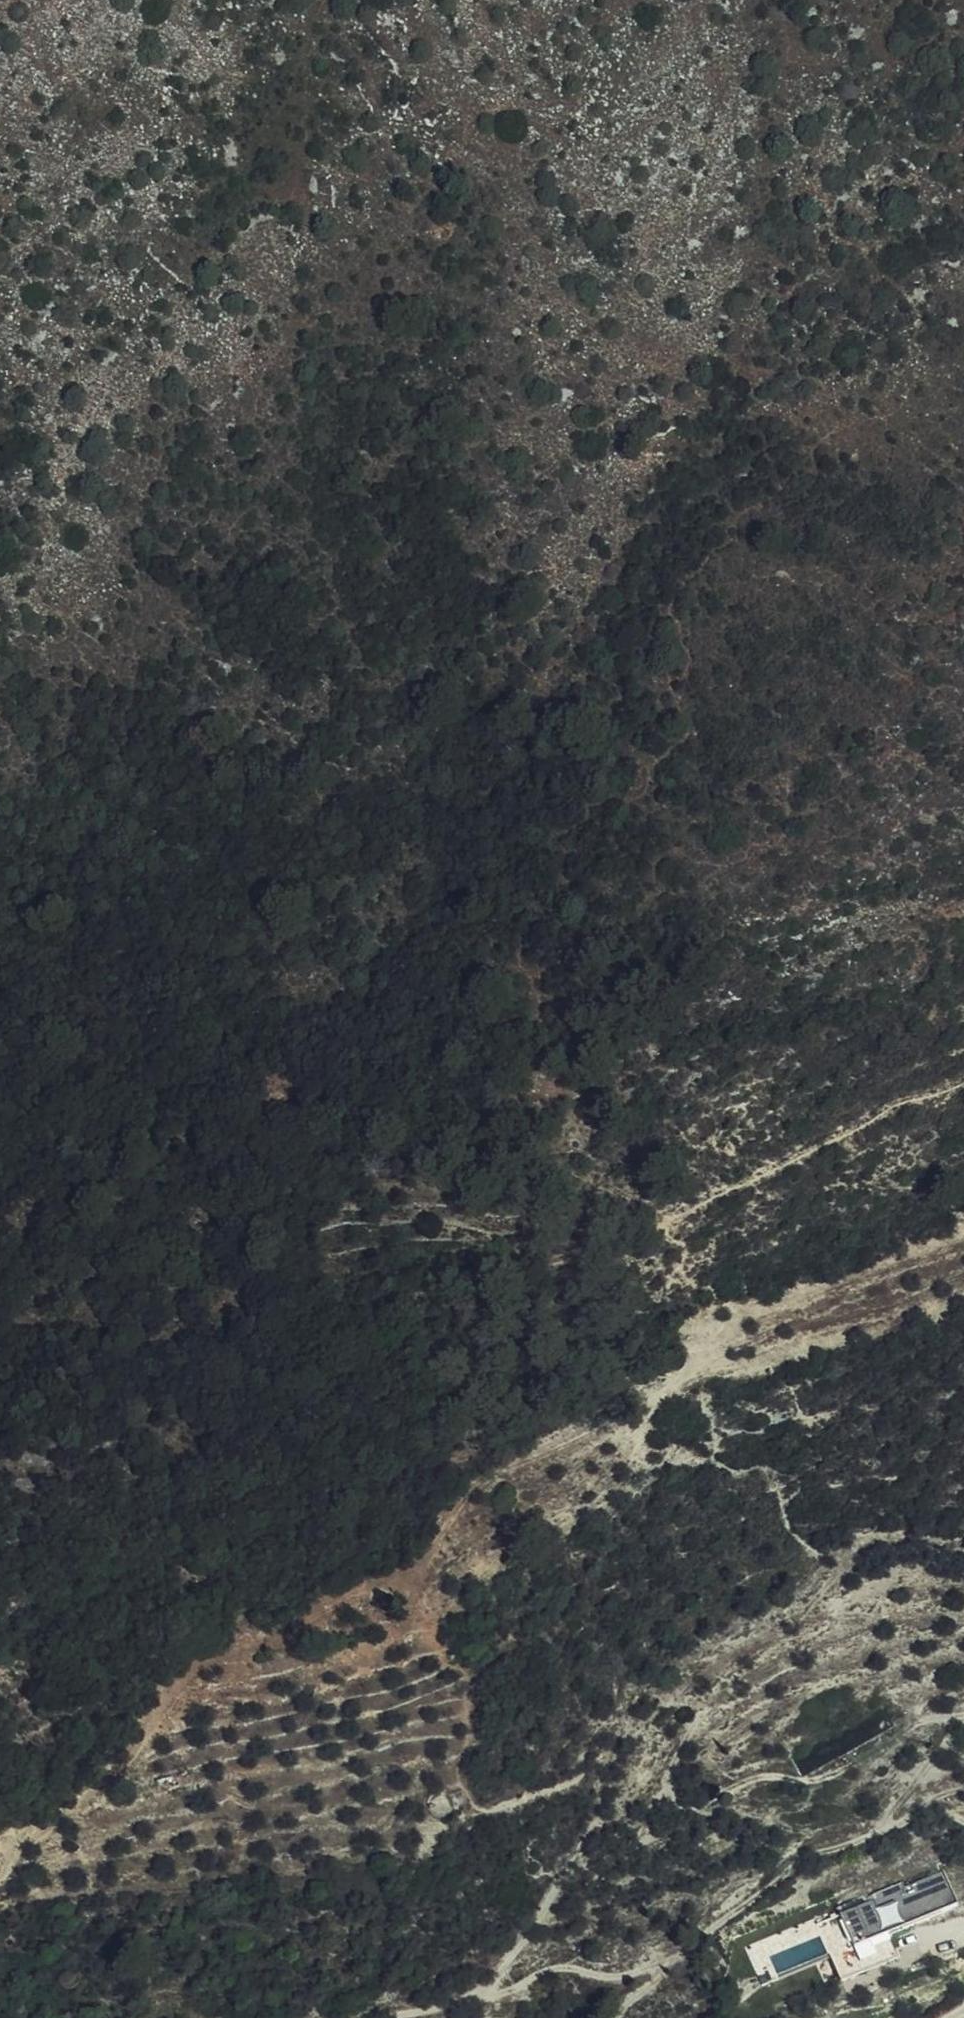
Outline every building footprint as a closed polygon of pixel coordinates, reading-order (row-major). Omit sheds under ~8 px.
[(840,1907),(852,1941),(958,1904),(946,1870),(840,1907)]
